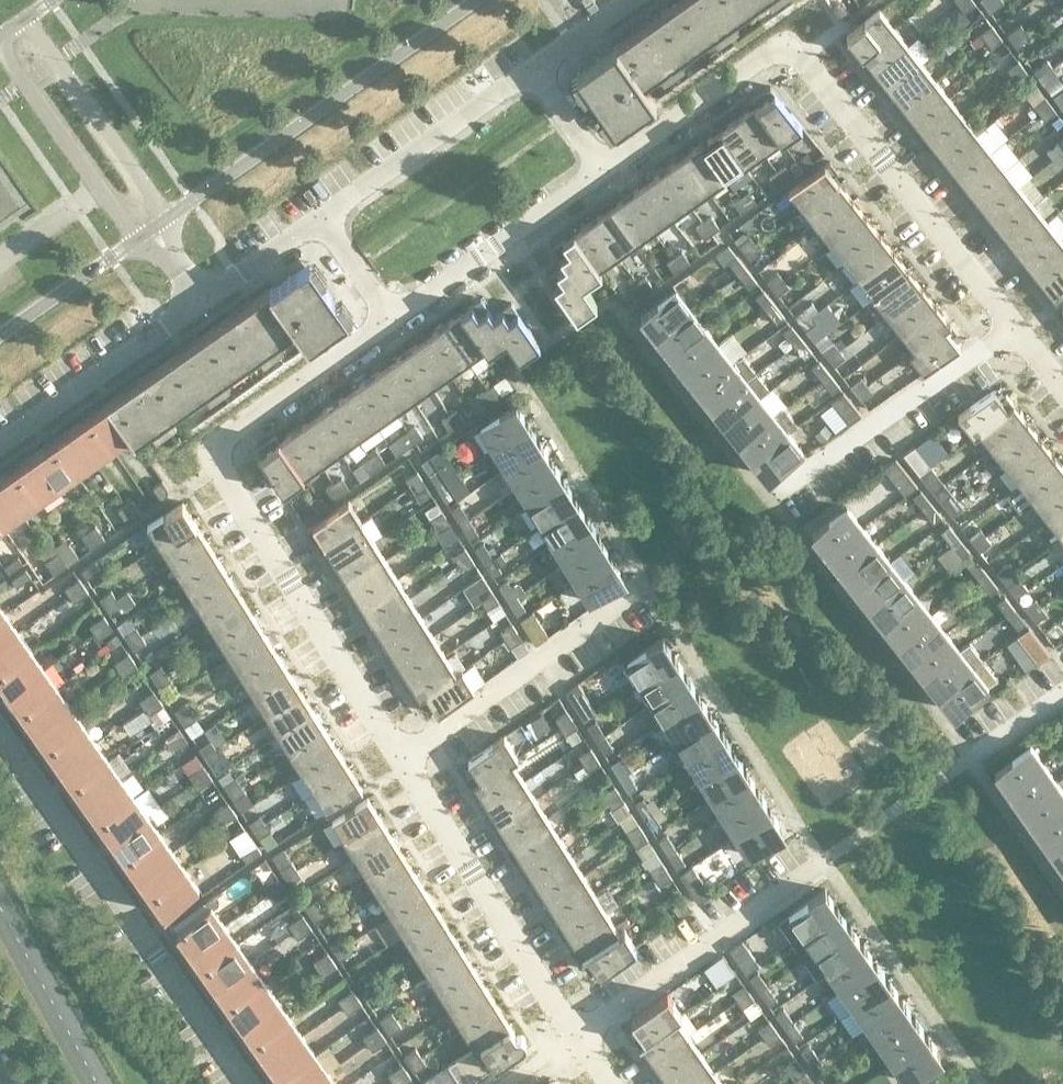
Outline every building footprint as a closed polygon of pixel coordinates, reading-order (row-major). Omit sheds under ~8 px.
[(706,0),(678,0),(670,6),(697,45),(724,26),(706,0)] [(724,26),(761,0),(706,0),(724,26)] [(974,0),(964,0),(959,4),(965,12),(976,3),(974,0)] [(1003,0),(991,0),(985,5),(990,12),(1004,1),(1003,0)] [(848,18),(849,17),(853,14),(844,2),(834,9),(840,16),(841,17),(843,18),(845,18),(848,18)] [(697,45),(670,6),(615,45),(618,48),(643,83),(643,82),(643,83),(644,82),(697,45)] [(846,34),(861,53),(894,27),(879,8),(846,34)] [(1021,23),(1007,34),(1012,40),(1026,30),(1021,23)] [(997,31),(991,24),(980,32),(986,40),(997,31)] [(908,44),(894,27),(861,53),(875,70),(908,44)] [(1031,37),(1026,30),(1012,40),(1017,47),(1031,37)] [(1003,39),(997,31),(986,40),(991,47),(1003,39)] [(922,62),(908,44),(875,70),(889,88),(922,62)] [(618,48),(615,45),(576,72),(616,127),(656,99),(644,82),(643,83),(643,82),(643,83),(618,48)] [(1048,59),(1034,70),(1039,77),(1053,66),(1048,59)] [(1024,67),(1018,60),(1007,68),(1013,76),(1024,67)] [(936,79),(922,62),(889,88),(903,105),(936,79)] [(1058,73),(1053,66),(1039,77),(1044,84),(1058,73)] [(1029,75),(1024,67),(1013,76),(1018,83),(1029,75)] [(949,97),(936,79),(903,105),(916,123),(949,97)] [(802,125),(771,85),(752,99),(756,104),(757,103),(782,139),(802,125)] [(1051,104),(1045,96),(1034,104),(1040,112),(1051,104)] [(963,115),(949,97),(916,123),(930,141),(963,115)] [(757,103),(756,104),(738,116),(764,152),(782,139),(757,103)] [(1056,111),(1051,104),(1040,112),(1045,120),(1056,111)] [(1034,105),(1028,111),(1032,117),(1039,112),(1034,105)] [(977,132),(963,115),(930,141),(944,158),(977,132)] [(1053,120),(1058,127),(1062,123),(1062,119),(1060,115),(1053,120)] [(764,152),(738,116),(720,129),(745,165),(764,152)] [(745,165),(720,129),(702,142),(727,178),(745,165)] [(991,150),(977,132),(944,158),(958,176),(991,150)] [(727,178),(702,142),(683,155),(708,191),(727,178)] [(1054,143),(1046,150),(1051,157),(1060,150),(1054,143)] [(1005,168),(991,150),(958,176),(972,194),(1005,168)] [(708,191),(683,155),(665,168),(690,204),(708,191)] [(838,170),(830,160),(789,189),(804,209),(839,182),(833,174),(838,170)] [(791,164),(797,173),(804,168),(798,160),(791,164)] [(785,164),(777,169),(785,181),(793,175),(785,164)] [(690,204),(665,168),(646,181),(672,217),(690,204)] [(1019,185),(1005,168),(972,194),(986,211),(1019,185)] [(785,181),(777,169),(769,175),(778,187),(785,181)] [(672,217),(646,181),(628,194),(653,230),(672,217)] [(853,199),(839,182),(804,209),(818,226),(853,199)] [(1033,203),(1019,185),(986,211),(1000,229),(1033,203)] [(748,190),(741,195),(749,207),(757,201),(748,190)] [(653,230),(628,194),(610,207),(635,243),(653,230)] [(749,207),(741,195),(733,201),(741,212),(749,207)] [(866,217),(853,199),(818,226),(832,244),(866,217)] [(1047,220),(1033,203),(1000,229),(1014,246),(1047,220)] [(635,243),(610,207),(592,220),(617,255),(635,243)] [(711,216),(704,221),(712,233),(720,227),(711,216)] [(880,234),(866,217),(832,244),(846,262),(880,234)] [(617,255),(592,220),(573,232),(598,268),(599,268),(617,255)] [(1061,238),(1047,220),(1014,246),(1028,264),(1061,238)] [(712,233),(704,221),(696,227),(704,238),(712,233)] [(598,268),(573,232),(554,246),(566,263),(567,263),(583,285),(584,284),(602,271),(599,268),(598,268)] [(894,252),(880,234),(846,262),(860,279),(894,252)] [(750,235),(739,244),(745,252),(756,243),(750,235)] [(1061,238),(1028,264),(1042,281),(1062,265),(1062,241),(1061,238)] [(762,251),(756,243),(745,252),(751,259),(762,251)] [(682,250),(674,256),(682,267),(690,262),(682,250)] [(908,270),(894,252),(860,279),(874,297),(908,270)] [(747,268),(736,255),(728,261),(739,275),(747,268)] [(682,267),(674,256),(666,261),(674,273),(682,267)] [(309,260),(271,287),(273,291),(297,326),(297,327),(308,344),(348,316),(309,260)] [(567,263),(566,263),(548,276),(577,317),(597,303),(584,284),(583,285),(567,263)] [(1042,281),(1056,300),(1062,295),(1062,265),(1042,281)] [(757,282),(747,268),(739,275),(749,288),(757,282)] [(778,270),(766,279),(772,287),(784,278),(778,270)] [(922,287),(908,270),(874,297),(888,315),(922,287)] [(645,276),(637,281),(646,293),(653,288),(645,276)] [(790,286),(784,278),(772,287),(778,295),(790,286)] [(646,293),(637,281),(629,287),(638,299),(646,293)] [(273,291),(271,287),(216,326),(243,365),(297,327),(297,326),(273,291)] [(936,305),(922,287),(888,315),(902,332),(936,305)] [(654,332),(655,333),(691,308),(676,289),(641,314),(642,317),(643,317),(650,326),(652,325),(656,331),(654,332)] [(774,304),(764,290),(756,296),(767,310),(774,304)] [(493,314),(481,297),(462,311),(487,347),(486,348),(489,351),(507,338),(508,338),(492,315),(493,314)] [(511,302),(493,314),(492,315),(508,338),(507,338),(520,357),(540,343),(511,302)] [(785,317),(774,304),(767,310),(777,323),(785,317)] [(950,322),(936,305),(902,332),(915,349),(916,350),(950,323),(950,322)] [(806,306),(794,315),(800,322),(812,313),(806,306)] [(705,326),(691,308),(655,333),(656,334),(657,334),(664,344),(666,342),(670,348),(668,350),(669,351),(705,326)] [(487,347),(462,311),(443,324),(469,360),(486,348),(487,347)] [(818,321),(812,313),(800,322),(806,330),(818,321)] [(950,322),(950,323),(916,350),(915,349),(910,353),(924,371),(960,346),(952,335),(956,332),(958,331),(950,322)] [(469,360),(443,324),(425,337),(450,373),(469,360)] [(802,339),(792,325),(784,332),(794,345),(802,339)] [(243,365),(216,326),(189,345),(217,384),(243,365)] [(718,343),(705,326),(669,351),(670,352),(677,362),(680,360),(684,366),(682,367),(683,368),(718,343)] [(450,373),(425,337),(407,350),(432,386),(450,373)] [(813,352),(802,339),(794,345),(805,358),(813,352)] [(833,341),(822,350),(828,358),(839,349),(833,341)] [(732,361),(718,343),(683,368),(684,370),(684,369),(691,379),(694,378),(698,383),(696,385),(697,386),(732,361)] [(217,384),(189,345),(135,382),(163,422),(217,384)] [(845,356),(839,349),(828,358),(834,365),(845,356)] [(432,386),(407,350),(389,363),(414,398),(432,386)] [(742,354),(732,361),(697,386),(698,387),(705,397),(708,395),(712,401),(710,402),(711,404),(756,372),(742,354)] [(830,374),(819,361),(811,367),(822,380),(830,374)] [(414,398),(389,363),(370,375),(395,411),(414,398)] [(770,389),(756,372),(711,404),(712,405),(712,404),(719,414),(721,413),(726,419),(724,420),(725,421),(760,396),(770,389)] [(841,387),(830,374),(822,380),(833,394),(841,387)] [(395,411),(370,375),(352,389),(377,424),(395,411)] [(861,376),(849,385),(855,392),(867,383),(861,376)] [(163,422),(135,382),(108,402),(132,436),(131,436),(135,441),(163,422)] [(494,382),(486,388),(494,400),(502,394),(494,382)] [(873,391),(867,383),(855,392),(861,400),(873,391)] [(494,400),(486,388),(478,393),(487,405),(494,400)] [(377,424),(352,389),(333,402),(359,437),(377,424)] [(1001,399),(994,390),(958,415),(975,436),(980,432),(979,431),(1013,404),(1014,404),(1007,394),(1006,395),(1001,399)] [(862,414),(844,391),(831,400),(849,423),(862,414)] [(774,414),(760,396),(725,421),(726,422),(733,432),(735,430),(740,436),(738,437),(739,439),(774,414)] [(132,436),(108,402),(89,415),(114,449),(131,436),(132,436)] [(359,437),(333,402),(315,414),(340,450),(359,437)] [(481,427),(494,447),(529,422),(528,421),(526,422),(522,416),(525,415),(517,405),(518,404),(516,402),(481,427)] [(1027,421),(1014,404),(1013,404),(979,431),(980,432),(993,449),(1027,421)] [(784,407),(774,414),(739,439),(739,440),(740,440),(747,450),(749,448),(753,454),(752,455),(753,456),(788,431),(798,424),(784,407)] [(458,408),(450,414),(458,425),(466,420),(458,408)] [(340,450),(315,414),(297,427),(322,463),(340,450)] [(458,425),(450,414),(442,419),(450,431),(458,425)] [(114,449),(89,415),(71,428),(95,462),(114,449)] [(1041,439),(1027,421),(993,449),(1007,466),(1041,439)] [(530,423),(529,422),(494,447),(505,466),(541,441),(540,440),(538,441),(534,435),(536,434),(529,424),(530,423)] [(415,424),(407,430),(415,442),(423,436),(415,424)] [(826,425),(816,434),(822,441),(832,432),(826,425)] [(322,463),(297,427),(279,439),(278,440),(304,476),(322,463)] [(95,462),(71,428),(53,440),(77,475),(95,462)] [(415,442),(407,430),(399,436),(408,447),(415,442)] [(803,450),(788,431),(753,456),(753,457),(754,457),(761,467),(763,466),(769,474),(770,473),(803,450)] [(279,439),(276,434),(257,447),(283,490),(304,476),(278,440),(279,439)] [(1055,456),(1041,439),(1007,466),(1021,484),(1055,456)] [(77,475),(53,440),(35,453),(59,488),(77,475)] [(542,442),(541,441),(505,466),(517,485),(553,460),(552,459),(550,460),(546,454),(548,453),(541,443),(542,442)] [(916,446),(905,454),(921,475),(932,466),(916,446)] [(378,451),(370,456),(378,468),(386,462),(378,451)] [(59,488),(35,453),(16,466),(40,501),(59,488)] [(378,468),(370,456),(362,462),(371,473),(378,468)] [(1055,456),(1021,484),(1034,501),(1062,479),(1062,467),(1055,456)] [(918,486),(897,459),(886,467),(907,494),(918,486)] [(554,461),(553,460),(517,485),(529,504),(565,479),(564,478),(562,479),(558,473),(560,472),(553,462),(554,461)] [(16,466),(0,478),(0,482),(22,513),(40,501),(16,466)] [(938,474),(932,466),(921,475),(927,482),(938,474)] [(437,467),(428,472),(437,486),(446,481),(437,467)] [(422,479),(417,471),(405,478),(410,487),(422,479)] [(459,473),(446,481),(455,496),(456,498),(470,490),(459,473)] [(341,476),(334,482),(342,494),(350,488),(341,476)] [(166,485),(162,479),(153,486),(162,499),(165,496),(166,495),(166,494),(167,493),(167,492),(168,490),(168,488),(167,486),(166,485)] [(427,487),(422,479),(410,487),(415,495),(427,487)] [(565,480),(565,479),(529,504),(541,523),(576,498),(576,497),(574,498),(570,492),(572,491),(565,481),(565,480)] [(1034,501),(1048,519),(1062,508),(1062,479),(1034,501)] [(455,496),(446,481),(437,486),(446,501),(455,496)] [(0,482),(0,521),(4,526),(22,513),(0,482)] [(342,494),(334,482),(326,487),(334,499),(342,494)] [(932,503),(921,490),(914,496),(924,509),(932,503)] [(953,492),(942,501),(948,509),(959,500),(953,492)] [(316,496),(305,504),(311,514),(322,506),(316,496)] [(132,498),(124,503),(135,518),(142,513),(132,498)] [(577,499),(576,498),(541,523),(553,542),(588,517),(587,516),(586,517),(582,511),(584,510),(577,500),(577,499)] [(362,521),(349,500),(307,529),(314,540),(320,536),(325,544),(362,521)] [(965,507),(959,500),(948,509),(954,516),(965,507)] [(148,524),(160,544),(196,522),(183,502),(148,524)] [(135,518),(124,503),(117,508),(127,523),(135,518)] [(943,517),(932,503),(924,509),(935,523),(943,517)] [(460,505),(452,510),(461,525),(470,519),(460,505)] [(826,549),(827,550),(862,525),(847,507),(812,532),(814,534),(821,544),(823,542),(828,548),(826,549)] [(1048,519),(1062,537),(1062,536),(1062,508),(1048,519)] [(446,517),(441,509),(429,516),(434,525),(446,517)] [(451,525),(446,517),(434,525),(439,533),(451,525)] [(589,518),(588,517),(553,542),(565,561),(600,536),(599,535),(598,536),(593,530),(596,529),(589,519),(589,518)] [(479,534),(470,519),(461,525),(470,539),(479,534)] [(374,540),(362,521),(325,544),(336,563),(374,540)] [(207,540),(196,522),(160,544),(172,563),(207,540)] [(95,523),(87,529),(98,544),(105,538),(95,523)] [(876,543),(862,525),(827,550),(828,552),(828,551),(835,561),(837,560),(842,566),(840,567),(841,568),(876,543)] [(960,538),(949,525),(941,531),(952,545),(960,538)] [(981,527),(969,536),(975,544),(987,535),(981,527)] [(98,544),(87,529),(80,534),(90,549),(98,544)] [(993,543),(987,535),(975,544),(981,551),(993,543)] [(601,537),(600,536),(565,561),(577,580),(612,555),(611,554),(609,555),(605,549),(608,548),(601,538),(601,537)] [(970,552),(960,538),(952,545),(962,558),(970,552)] [(219,559),(207,540),(172,563),(184,582),(219,559)] [(385,559),(374,540),(336,563),(348,582),(385,559)] [(484,543),(476,548),(485,563),(493,557),(484,543)] [(890,561),(876,543),(841,568),(841,569),(842,569),(849,579),(851,577),(855,583),(854,584),(854,586),(890,561)] [(470,555),(465,547),(453,555),(458,563),(470,555)] [(58,549),(51,554),(61,569),(68,564),(58,549)] [(61,569),(51,554),(43,559),(53,574),(61,569)] [(475,563),(470,555),(458,563),(463,571),(475,563)] [(613,556),(612,555),(577,580),(589,600),(622,577),(623,577),(617,568),(620,567),(613,557),(613,556)] [(19,556),(4,566),(9,574),(24,563),(19,556)] [(502,572),(493,557),(485,563),(494,577),(502,572)] [(231,578),(219,559),(184,582),(196,601),(231,578)] [(397,578),(385,559),(348,582),(360,601),(397,578)] [(101,568),(95,560),(81,569),(86,577),(101,568)] [(904,578),(890,561),(854,586),(855,587),(856,586),(863,596),(865,595),(869,601),(868,602),(868,603),(904,578)] [(988,574),(977,561),(969,567),(980,580),(988,574)] [(1009,563),(997,572),(1003,579),(1015,571),(1009,563)] [(26,569),(11,579),(16,587),(31,576),(26,569)] [(1021,578),(1015,571),(1003,579),(1009,587),(1021,578)] [(999,588),(988,574),(980,580),(991,594),(999,588)] [(84,585),(79,578),(64,587),(69,595),(84,585)] [(243,597),(231,578),(196,601),(208,620),(243,597)] [(409,597),(397,578),(360,601),(372,620),(409,597)] [(918,596),(904,578),(868,603),(869,604),(870,604),(877,614),(879,612),(883,618),(881,619),(882,621),(918,596)] [(508,581),(499,586),(509,600),(517,595),(508,581)] [(88,592),(84,585),(69,595),(74,602),(88,592)] [(494,593),(489,585),(476,593),(482,601),(494,593)] [(111,590),(100,597),(105,605),(117,597),(111,590)] [(499,601),(494,593),(482,601),(487,609),(499,601)] [(526,610),(517,595),(509,600),(518,615),(526,610)] [(932,614),(918,596),(882,621),(884,622),(891,632),(893,630),(897,636),(896,638),(897,639),(932,614)] [(1016,609),(1005,596),(997,602),(1008,616),(1016,609)] [(122,605),(117,597),(105,605),(110,613),(122,605)] [(255,616),(243,597),(208,620),(219,639),(255,616)] [(421,616),(409,597),(372,620),(384,639),(421,616)] [(1036,598),(1025,607),(1031,615),(1042,606),(1036,598)] [(1048,613),(1042,606),(1031,615),(1037,622),(1048,613)] [(1026,623),(1016,609),(1008,616),(1018,629),(1026,623)] [(533,610),(520,619),(536,644),(549,635),(533,610)] [(5,613),(0,616),(0,643),(18,631),(5,613)] [(946,631),(932,614),(897,639),(897,640),(898,640),(905,650),(907,648),(911,654),(910,655),(910,656),(946,631)] [(108,622),(104,615),(89,625),(94,632),(108,622)] [(267,636),(255,616),(219,639),(231,658),(267,636)] [(433,635),(421,616),(384,639),(396,658),(433,635)] [(113,630),(108,622),(94,632),(99,639),(113,630)] [(517,631),(512,622),(500,630),(505,638),(517,631)] [(136,627),(124,635),(130,642),(141,635),(136,627)] [(1051,653),(1030,627),(1019,635),(1040,661),(1051,653)] [(18,631),(0,643),(0,671),(31,649),(18,631)] [(522,639),(517,631),(505,638),(510,646),(522,639)] [(960,649),(946,631),(910,656),(911,658),(912,657),(919,667),(921,666),(925,672),(923,673),(924,674),(960,649)] [(147,643),(141,635),(130,642),(135,650),(147,643)] [(445,654),(433,635),(396,658),(408,677),(445,654)] [(279,655),(267,636),(231,658),(243,677),(279,655)] [(628,661),(640,682),(676,657),(675,656),(673,657),(669,651),(671,649),(664,639),(665,639),(663,637),(628,661)] [(970,642),(960,649),(924,674),(925,675),(926,675),(933,685),(935,683),(939,689),(937,690),(938,692),(974,667),(984,660),(970,642)] [(31,649),(0,671),(0,678),(9,692),(44,667),(31,649)] [(133,660),(128,652),(114,662),(119,669),(133,660)] [(456,672),(445,654),(408,677),(419,696),(420,696),(457,673),(456,672)] [(291,674),(279,655),(243,677),(255,696),(291,674)] [(676,658),(676,657),(640,682),(652,701),(688,676),(687,675),(685,676),(681,670),(683,668),(676,658)] [(138,667),(133,660),(119,669),(124,676),(138,667)] [(998,678),(984,660),(974,667),(938,692),(939,693),(946,703),(949,701),(955,709),(956,709),(955,708),(998,678)] [(161,664),(149,672),(154,680),(166,672),(161,664)] [(56,686),(44,667),(9,692),(22,710),(56,686)] [(462,668),(456,672),(457,673),(420,696),(419,696),(426,706),(427,706),(426,705),(431,702),(438,713),(474,688),(462,668)] [(171,680),(166,672),(154,680),(160,688),(171,680)] [(303,693),(291,674),(255,696),(267,715),(303,693)] [(688,677),(688,676),(652,701),(664,720),(699,695),(699,694),(697,695),(693,689),(695,687),(688,677)] [(577,685),(566,693),(584,721),(595,713),(577,685)] [(69,704),(56,686),(22,710),(35,728),(69,704)] [(158,697),(153,690),(139,700),(144,707),(158,697)] [(315,712),(303,693),(267,715),(279,734),(315,712)] [(700,696),(699,695),(664,720),(676,739),(711,714),(710,713),(709,714),(705,708),(707,706),(700,696)] [(163,704),(158,697),(144,707),(144,708),(149,714),(163,704)] [(186,702),(174,710),(180,717),(191,710),(186,702)] [(82,722),(69,704),(35,728),(48,746),(82,722)] [(163,704),(149,714),(152,719),(156,725),(171,716),(163,704)] [(144,708),(123,722),(130,734),(152,719),(149,714),(144,708)] [(196,717),(191,710),(180,717),(185,725),(196,717)] [(326,731),(315,712),(279,734),(291,753),(326,731)] [(573,720),(568,712),(556,719),(561,728),(573,720)] [(712,715),(711,714),(676,739),(688,758),(723,733),(722,732),(721,733),(716,727),(719,725),(712,715)] [(578,728),(573,720),(561,728),(566,736),(578,728)] [(595,720),(587,726),(596,740),(604,735),(595,720)] [(95,741),(82,722),(48,746),(61,765),(95,741)] [(183,735),(178,728),(164,737),(169,744),(183,735)] [(338,750),(326,731),(291,753),(303,772),(338,750)] [(724,735),(723,733),(688,758),(700,777),(735,752),(735,751),(733,752),(729,746),(731,745),(724,735)] [(188,742),(183,735),(169,744),(174,752),(188,742)] [(468,761),(469,761),(474,770),(469,774),(469,773),(468,774),(475,784),(475,783),(512,760),(513,761),(518,757),(504,735),(468,761)] [(613,749),(604,735),(596,740),(605,755),(613,749)] [(211,739),(199,747),(204,755),(216,747),(211,739)] [(108,760),(95,741),(61,765),(74,784),(108,760)] [(1007,787),(1008,789),(1044,763),(1030,744),(994,769),(996,772),(997,771),(1004,781),(1006,780),(1010,786),(1007,787)] [(221,755),(216,747),(204,755),(210,763),(221,755)] [(596,757),(591,748),(579,756),(584,764),(596,757)] [(350,769),(338,750),(303,772),(315,791),(350,769)] [(736,754),(735,752),(700,777),(712,796),(747,771),(746,770),(745,771),(741,765),(743,764),(736,754)] [(601,765),(596,757),(584,764),(589,772),(601,765)] [(619,758),(611,764),(620,778),(628,773),(619,758)] [(121,778),(108,760),(74,784),(87,802),(121,778)] [(475,783),(475,784),(487,802),(524,779),(513,761),(512,760),(475,783)] [(1057,782),(1044,763),(1008,789),(1009,790),(1016,800),(1019,798),(1023,804),(1020,806),(1021,807),(1057,782)] [(208,772),(203,765),(189,774),(193,782),(208,772)] [(363,789),(350,769),(315,791),(327,811),(363,789)] [(748,773),(747,771),(712,796),(724,815),(759,790),(758,789),(757,790),(752,784),(755,783),(748,773)] [(213,779),(208,772),(193,782),(198,789),(213,779)] [(637,787),(628,773),(620,778),(629,793),(637,787)] [(236,776),(224,784),(229,792),(241,784),(236,776)] [(134,796),(121,778),(87,802),(100,820),(134,796)] [(536,798),(524,779),(487,802),(499,821),(536,798)] [(1057,782),(1021,807),(1022,808),(1029,818),(1032,816),(1036,822),(1033,824),(1034,825),(1062,805),(1062,790),(1057,782)] [(246,792),(241,784),(229,792),(234,800),(246,792)] [(620,795),(614,786),(602,794),(607,802),(620,795)] [(760,792),(759,790),(724,815),(736,834),(771,809),(770,808),(768,809),(764,803),(767,802),(760,792)] [(625,803),(620,795),(607,802),(613,810),(625,803)] [(147,814),(134,796),(100,820),(113,839),(147,814)] [(380,817),(368,797),(332,819),(345,839),(380,817)] [(643,797),(635,802),(644,817),(652,811),(643,797)] [(548,817),(536,798),(499,821),(510,840),(548,817)] [(233,809),(228,802),(213,812),(218,819),(233,809)] [(1034,825),(1035,826),(1042,836),(1045,834),(1049,840),(1046,842),(1047,844),(1062,832),(1062,805),(1034,825)] [(237,817),(233,809),(218,819),(223,826),(237,817)] [(772,811),(771,809),(736,834),(748,854),(781,831),(781,832),(782,831),(776,822),(779,821),(772,811)] [(661,826),(652,811),(644,817),(653,831),(661,826)] [(160,833),(147,814),(113,839),(126,857),(160,833)] [(260,814),(249,821),(254,829),(266,821),(260,814)] [(392,836),(380,817),(345,839),(357,858),(392,836)] [(559,836),(548,817),(510,840),(522,859),(559,836)] [(271,829),(266,821),(254,829),(259,837),(271,829)] [(644,833),(638,825),(626,832),(631,841),(644,833)] [(1047,844),(1048,845),(1048,844),(1055,854),(1057,853),(1062,859),(1059,861),(1060,862),(1062,860),(1062,832),(1047,844)] [(173,851),(160,833),(126,857),(139,875),(173,851)] [(649,841),(644,833),(631,841),(637,849),(649,841)] [(667,835),(658,840),(667,855),(676,849),(667,835)] [(404,855),(392,836),(357,858),(368,877),(404,855)] [(572,855),(559,836),(522,859),(534,878),(572,855)] [(260,854),(255,847),(240,856),(245,864),(260,854)] [(685,864),(676,849),(667,855),(677,869),(685,864)] [(186,869),(173,851),(139,875),(151,893),(186,869)] [(416,874),(404,855),(368,877),(380,896),(416,874)] [(583,874),(572,855),(534,878),(546,898),(583,874)] [(292,861),(280,869),(285,876),(297,869),(292,861)] [(667,871),(662,863),(650,870),(655,878),(667,871)] [(691,866),(680,874),(697,903),(709,895),(691,866)] [(199,889),(186,869),(151,893),(165,913),(199,889)] [(302,877),(297,869),(285,876),(291,884),(302,877)] [(672,879),(667,871),(655,878),(660,887),(672,879)] [(428,893),(416,874),(380,896),(392,915),(428,893)] [(595,893),(583,874),(546,898),(558,916),(595,893)] [(282,884),(278,877),(263,886),(268,894),(282,884)] [(287,891),(282,884),(268,894),(273,901),(287,891)] [(676,886),(669,890),(672,894),(679,890),(676,886)] [(779,921),(792,941),(839,908),(838,907),(835,909),(831,903),(834,901),(827,891),(825,888),(779,921)] [(440,912),(428,893),(392,915),(404,934),(440,912)] [(607,912),(595,893),(558,916),(570,935),(607,912)] [(317,898),(305,906),(310,914),(322,906),(317,898)] [(682,898),(672,906),(679,915),(689,908),(682,898)] [(177,929),(190,948),(224,924),(211,905),(177,929)] [(327,914),(322,906),(310,914),(315,922),(327,914)] [(840,909),(839,908),(792,941),(805,959),(816,952),(852,926),(851,925),(848,927),(844,921),(846,919),(839,909),(840,909)] [(451,931),(440,912),(404,934),(416,953),(451,931)] [(618,930),(607,912),(570,935),(581,953),(582,954),(619,931),(618,930)] [(307,921),(302,914),(288,924),(293,931),(307,921)] [(312,929),(307,921),(293,931),(297,938),(312,929)] [(237,943),(224,924),(190,948),(203,967),(237,943)] [(853,927),(852,926),(816,952),(829,970),(865,945),(864,943),(861,945),(857,939),(859,938),(852,928),(853,927)] [(624,927),(618,930),(619,931),(582,954),(581,953),(581,954),(589,967),(590,967),(590,966),(594,963),(601,972),(636,946),(624,927)] [(463,950),(451,931),(416,953),(428,972),(463,950)] [(341,936),(330,943),(335,951),(347,943),(341,936)] [(742,940),(730,949),(747,973),(759,964),(742,940)] [(250,961),(237,943),(203,967),(216,985),(250,961)] [(352,951),(347,943),(335,951),(340,959),(352,951)] [(866,946),(865,945),(829,970),(842,988),(878,963),(877,962),(874,964),(870,958),(872,956),(865,946),(866,946)] [(475,969),(463,950),(428,972),(440,991),(475,969)] [(332,959),(327,952),(313,961),(318,969),(332,959)] [(721,955),(702,969),(715,987),(734,973),(721,955)] [(337,966),(332,959),(318,969),(322,976),(337,966)] [(263,979),(250,961),(216,985),(229,1003),(263,979)] [(878,964),(878,963),(842,988),(855,1006),(890,981),(890,980),(887,982),(883,976),(885,974),(878,964)] [(487,988),(475,969),(440,991),(452,1010),(487,988)] [(758,971),(750,977),(760,991),(768,985),(758,971)] [(366,973),(354,981),(360,988),(371,981),(366,973)] [(276,998),(263,979),(229,1003),(242,1022),(276,998)] [(377,989),(371,981),(360,988),(365,996),(377,989)] [(891,982),(890,981),(855,1006),(867,1025),(903,999),(903,998),(900,1000),(896,994),(898,993),(891,983),(891,982)] [(749,991),(744,983),(732,992),(737,1000),(749,991)] [(778,999),(768,985),(760,991),(770,1005),(778,999)] [(499,1007),(487,988),(452,1010),(464,1029),(499,1007)] [(357,997),(352,989),(338,999),(343,1006),(357,997)] [(755,999),(749,991),(737,1000),(743,1007),(755,999)] [(640,1042),(640,1041),(676,1016),(676,1017),(682,1013),(667,993),(631,1018),(638,1027),(633,1030),(632,1030),(631,1030),(640,1042)] [(362,1004),(357,997),(343,1006),(347,1013),(362,1004)] [(289,1016),(276,998),(242,1022),(255,1040),(289,1016)] [(904,1001),(903,999),(867,1025),(880,1043),(916,1018),(915,1017),(913,1018),(908,1013),(911,1011),(904,1001)] [(511,1026),(499,1007),(464,1029),(476,1048),(511,1026)] [(784,1008),(776,1014),(785,1028),(794,1022),(784,1008)] [(391,1011),(379,1018),(385,1026),(396,1018),(391,1011)] [(302,1035),(289,1016),(255,1040),(268,1059),(302,1035)] [(640,1041),(640,1042),(653,1059),(688,1034),(676,1017),(676,1016),(640,1041)] [(402,1026),(396,1018),(385,1026),(390,1034),(402,1026)] [(917,1019),(916,1018),(880,1043),(893,1061),(929,1036),(928,1035),(926,1037),(921,1031),(924,1029),(917,1019)] [(775,1028),(769,1020),(758,1028),(763,1036),(775,1028)] [(804,1036),(794,1022),(785,1028),(795,1042),(804,1036)] [(516,1034),(511,1026),(476,1048),(489,1069),(523,1045),(525,1044),(526,1042),(526,1040),(525,1037),(524,1036),(523,1034),(521,1033),(519,1033),(516,1034)] [(382,1034),(377,1027),(363,1036),(367,1043),(382,1034)] [(780,1036),(775,1028),(763,1036),(769,1044),(780,1036)] [(387,1041),(382,1034),(367,1043),(372,1051),(387,1041)] [(701,1052),(688,1034),(653,1059),(665,1078),(701,1052)] [(315,1053),(302,1035),(268,1059),(281,1077),(315,1053)] [(930,1037),(929,1036),(893,1061),(907,1081),(939,1058),(940,1057),(934,1049),(937,1047),(930,1037)] [(810,1044),(801,1050),(811,1064),(819,1058),(810,1044)] [(416,1048),(404,1056),(409,1063),(421,1056),(416,1048)] [(476,1048),(448,1064),(461,1083),(468,1083),(489,1069),(476,1048)] [(701,1052),(665,1078),(670,1083),(695,1083),(714,1071),(701,1052)] [(315,1053),(281,1077),(286,1083),(310,1083),(328,1071),(315,1053)] [(426,1064),(421,1056),(409,1063),(415,1071),(426,1064)] [(801,1065),(795,1057),(784,1065),(789,1073),(801,1065)] [(829,1073),(819,1058),(811,1064),(821,1078),(829,1073)] [(407,1071),(402,1064),(387,1074),(392,1081),(407,1071)] [(806,1073),(801,1065),(789,1073),(795,1081),(806,1073)] [(328,1071),(310,1083),(337,1083),(328,1071)] [(407,1071),(392,1081),(394,1083),(403,1083),(411,1078),(407,1071)] [(714,1071),(695,1083),(724,1083),(714,1071)] [(421,1080),(423,1083),(434,1083),(428,1075),(421,1080)]
